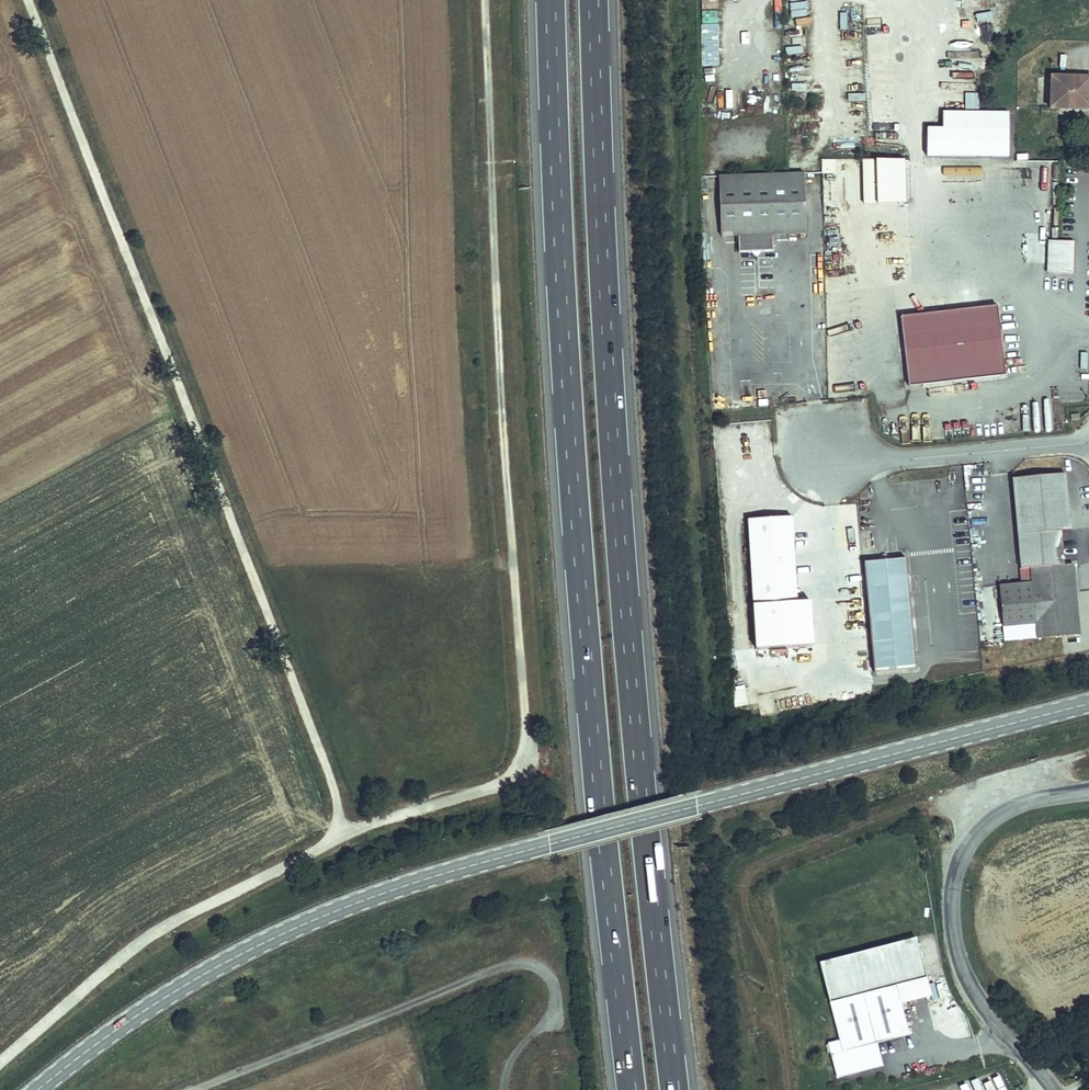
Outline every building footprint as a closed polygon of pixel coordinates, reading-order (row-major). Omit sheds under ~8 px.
[(700,11),(701,66),(719,65),(718,10),(700,11)] [(1050,76),(1050,108),(1088,108),(1088,76),(1050,76)] [(1009,110),(943,109),(943,125),(926,125),(926,155),(1009,156),(1009,110)] [(863,202),(906,202),(905,156),(862,157),(863,202)] [(822,159),(822,173),(836,172),(835,158),(822,159)] [(803,173),(720,176),(722,237),(739,236),(740,252),(751,251),(757,255),(760,251),(776,251),(775,235),(805,234),(803,173)] [(1071,245),(1046,244),(1045,272),(1051,278),(1071,279),(1071,245)] [(994,310),(898,321),(906,390),(1002,379),(994,310)] [(842,345),(838,319),(830,321),(834,346),(842,345)] [(1062,478),(1009,483),(1018,576),(1029,574),(1030,589),(999,592),(1002,634),(1034,631),(1036,645),(1079,640),(1078,626),(1076,613),(1071,569),(1062,570),(1058,535),(1068,534),(1062,478)] [(792,515),(748,518),(753,602),(797,599),(792,515)] [(907,558),(866,561),(875,669),(917,666),(907,558)] [(797,599),(753,602),(756,647),(814,643),(811,598),(797,599)] [(816,968),(827,1008),(894,988),(924,980),(912,940),(816,968)] [(830,1069),(846,1079),(880,1069),(874,1047),(908,1038),(894,988),(827,1008),(838,1043),(823,1047),(830,1069)] [(846,1079),(830,1069),(832,1076),(834,1083),(839,1081),(846,1079)]
